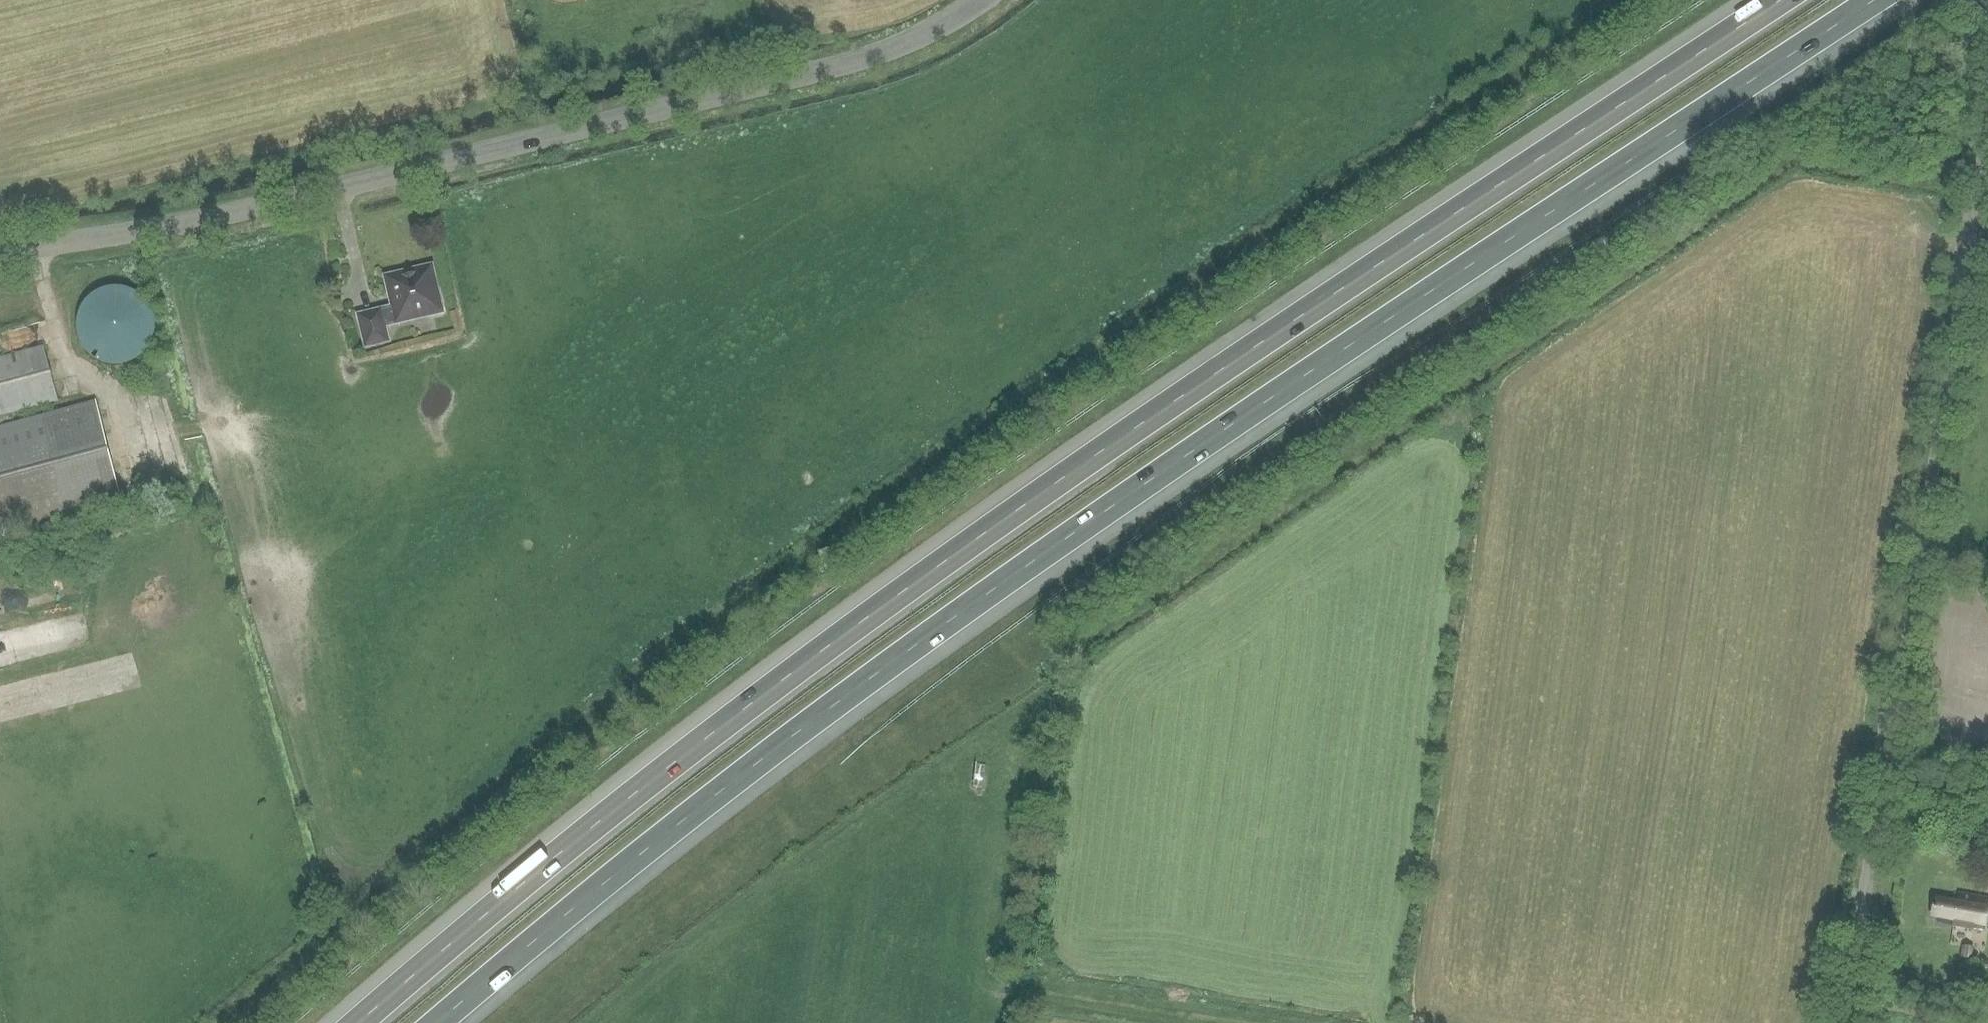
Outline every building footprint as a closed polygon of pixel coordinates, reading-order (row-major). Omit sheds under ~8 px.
[(432,268),(390,278),(398,310),(364,318),(363,314),(362,314),(369,345),(389,340),(386,326),(414,320),(413,317),(429,313),(429,316),(446,312),(441,290),(438,291),(432,268)] [(113,287),(108,288),(102,290),(97,292),(92,296),(88,300),(85,304),(82,309),(80,314),(78,320),(78,325),(78,331),(79,337),(81,342),(84,347),(87,352),(91,356),(95,360),(100,362),(106,365),(111,366),(117,366),(123,366),(128,365),(134,363),(139,361),(143,357),(147,353),(151,349),(154,344),(156,339),(157,333),(158,327),(158,322),(157,316),(155,311),(152,306),(149,301),(145,297),(140,293),(135,291),(130,288),(125,287),(119,286),(113,287)] [(44,346),(0,358),(0,417),(59,401),(44,346)] [(122,499),(96,402),(0,428),(0,532),(122,499)] [(25,627),(30,646),(70,636),(65,616),(25,627)] [(1987,905),(1987,899),(1959,894),(1958,903),(1936,899),(1932,916),(1939,917),(1938,924),(1983,932),(1987,905)]
